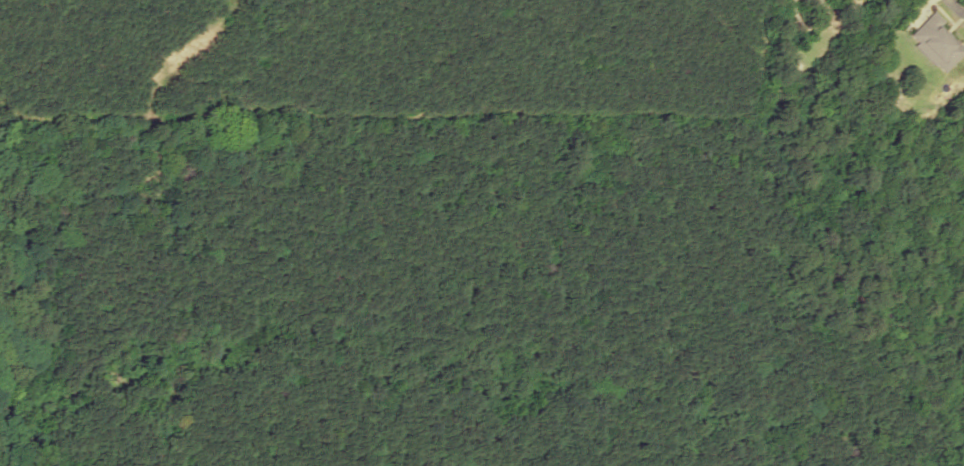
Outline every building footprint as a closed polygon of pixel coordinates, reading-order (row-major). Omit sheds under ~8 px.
[(941,72),(962,51),(936,25),(940,21),(929,11),(904,37),(941,72)]
